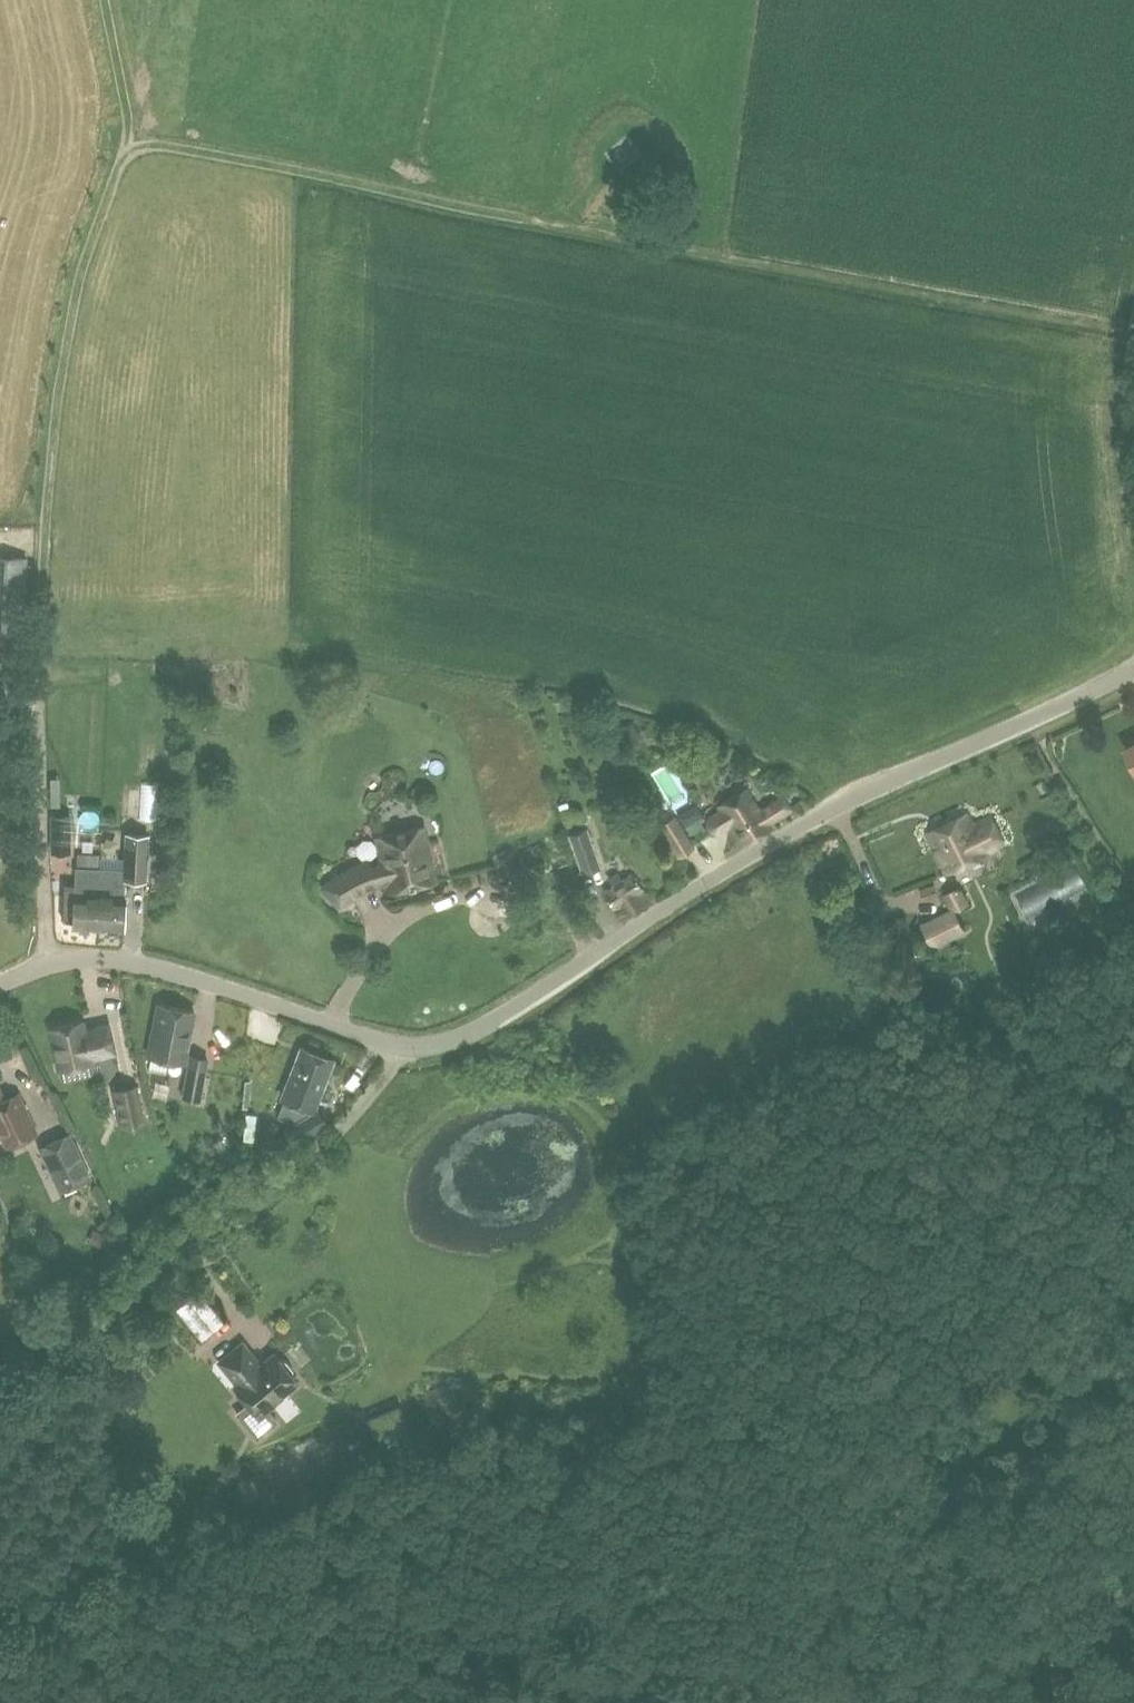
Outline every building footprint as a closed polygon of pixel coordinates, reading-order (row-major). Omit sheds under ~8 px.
[(642,153),(627,134),(605,152),(620,171),(642,153)] [(0,556),(0,640),(22,641),(26,558),(0,556)] [(170,786),(169,773),(149,774),(150,787),(170,786)] [(732,825),(744,844),(772,826),(769,821),(792,807),(784,794),(760,808),(747,787),(718,804),(721,811),(710,818),(710,824),(713,830),(718,832),(732,825)] [(104,866),(101,925),(126,926),(128,880),(128,879),(148,879),(153,807),(154,793),(128,791),(124,854),(104,853),(104,866)] [(70,814),(53,813),(51,849),(69,849),(70,814)] [(660,823),(679,855),(693,846),(674,814),(660,823)] [(969,814),(927,831),(947,873),(983,858),(982,856),(1007,845),(992,814),(972,821),(969,814)] [(348,900),(350,899),(355,896),(364,891),(375,886),(388,882),(390,891),(438,880),(426,826),(378,836),(384,863),(370,866),(369,860),(358,864),(339,875),(335,877),(333,879),(332,881),(331,883),(330,885),(330,888),(330,890),(330,891),(331,892),(332,894),(333,896),(335,898),(336,899),(339,900),(341,901),(343,901),(345,901),(348,900)] [(589,828),(569,834),(581,874),(603,869),(589,828)] [(528,848),(495,859),(502,876),(546,861),(539,845),(528,848)] [(101,925),(104,866),(78,865),(77,894),(62,893),(62,917),(64,921),(76,922),(76,925),(101,925)] [(624,918),(651,900),(632,872),(623,878),(618,871),(610,877),(614,884),(605,890),(624,918)] [(923,921),(935,948),(967,934),(958,910),(971,904),(964,886),(945,894),(951,909),(923,921)] [(197,1008),(161,1001),(151,1054),(186,1061),(197,1008)] [(95,1055),(119,1050),(114,1022),(90,1027),(88,1019),(55,1027),(62,1068),(64,1076),(69,1079),(94,1073),(97,1069),(95,1060),(96,1060),(95,1055)] [(316,1103),(335,1059),(304,1046),(284,1095),(286,1097),(279,1114),(295,1121),(304,1136),(327,1121),(316,1103)] [(201,1097),(207,1069),(209,1056),(193,1053),(185,1094),(201,1097)] [(6,1146),(39,1130),(26,1102),(12,1109),(0,1082),(0,1132),(6,1146)] [(140,1083),(125,1086),(118,1088),(122,1105),(125,1123),(147,1118),(140,1083)] [(70,1131),(39,1146),(60,1192),(92,1177),(70,1131)] [(176,1307),(201,1339),(224,1320),(198,1289),(176,1307)] [(261,1360),(243,1339),(217,1361),(235,1382),(232,1385),(260,1416),(300,1381),(273,1349),(261,1360)]
